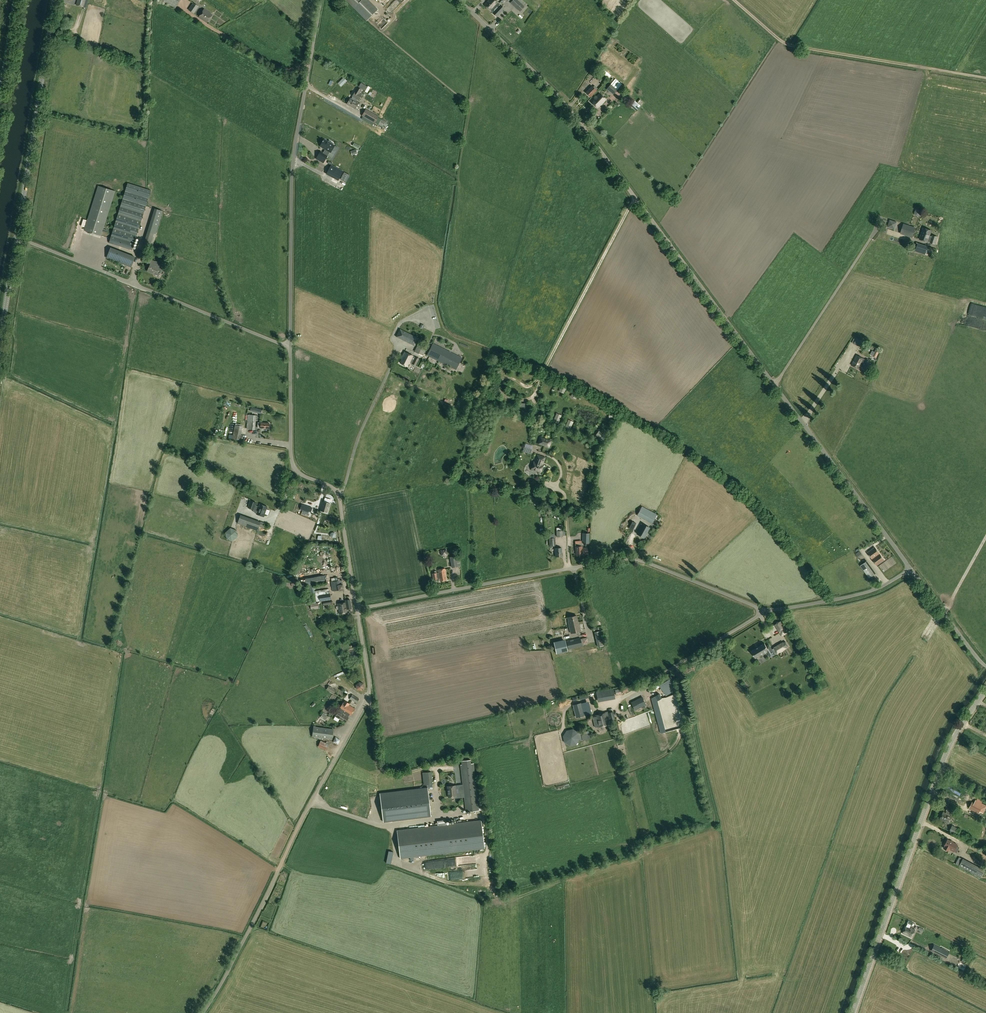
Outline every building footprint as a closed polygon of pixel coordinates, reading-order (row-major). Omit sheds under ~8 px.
[(354,8),(362,0),(345,0),(354,8)] [(387,8),(392,12),(403,0),(394,0),(387,8)] [(504,8),(498,3),(499,3),(496,0),(489,0),(484,5),(491,11),(493,13),(497,17),(504,8)] [(510,2),(520,11),(524,7),(517,0),(512,0),(510,2)] [(188,10),(194,14),(199,6),(193,2),(188,10)] [(204,9),(199,17),(207,22),(212,14),(204,9)] [(594,76),(598,79),(597,79),(601,83),(605,78),(601,74),(597,72),(594,76)] [(343,85),(349,79),(345,75),(339,81),(343,85)] [(606,89),(613,95),(622,84),(615,78),(611,83),(606,89)] [(361,83),(359,87),(365,91),(368,87),(361,83)] [(592,86),(586,92),(591,97),(597,91),(596,90),(598,89),(595,86),(593,87),(592,86)] [(352,96),(351,99),(355,101),(357,99),(359,100),(361,95),(359,94),(362,89),(357,87),(352,96)] [(598,108),(606,99),(600,93),(592,102),(598,108)] [(358,103),(355,101),(351,99),(350,98),(347,104),(355,109),(358,103)] [(630,105),(636,111),(640,106),(635,101),(630,105)] [(385,125),(384,124),(386,122),(378,117),(379,116),(366,109),(362,116),(374,123),(375,122),(383,127),(383,125),(384,126),(385,125)] [(320,151),(316,159),(323,163),(328,156),(330,152),(334,146),(324,139),(320,146),(325,149),(323,152),(320,151)] [(344,172),(331,165),(327,174),(339,180),(344,172)] [(143,192),(151,194),(152,187),(144,185),(143,192)] [(115,191),(98,186),(84,230),(101,236),(115,191)] [(109,243),(132,250),(141,221),(118,214),(109,243)] [(80,218),(77,235),(81,236),(85,219),(80,218)] [(890,220),(887,227),(894,229),(896,222),(890,220)] [(148,231),(155,233),(156,233),(158,226),(150,223),(148,231)] [(913,238),(916,228),(903,224),(900,233),(913,238)] [(928,241),(930,242),(930,243),(935,245),(937,236),(932,235),(931,236),(929,236),(931,230),(923,228),(921,235),(919,239),(927,242),(928,241)] [(148,231),(143,246),(149,249),(155,233),(148,231)] [(915,251),(925,254),(928,247),(917,243),(915,251)] [(110,247),(106,258),(131,267),(135,257),(110,247)] [(147,264),(150,265),(147,271),(159,276),(163,266),(154,263),(155,261),(149,259),(148,262),(147,264)] [(407,333),(400,330),(397,337),(404,340),(407,333)] [(410,343),(415,346),(418,339),(413,336),(410,343)] [(427,355),(456,370),(462,358),(433,343),(427,355)] [(413,356),(404,352),(401,359),(401,360),(400,363),(407,366),(408,363),(409,364),(413,356)] [(851,365),(859,369),(864,359),(856,355),(851,365)] [(564,394),(567,385),(562,383),(559,392),(564,394)] [(575,399),(580,391),(575,388),(571,396),(575,399)] [(556,413),(553,421),(558,423),(561,415),(556,413)] [(248,415),(247,422),(246,429),(255,430),(256,415),(248,415)] [(568,419),(565,428),(570,430),(573,421),(568,419)] [(240,440),(243,426),(235,425),(232,439),(240,440)] [(606,436),(599,431),(595,435),(603,440),(606,436)] [(551,441),(540,437),(538,444),(549,447),(551,441)] [(534,462),(531,469),(540,472),(543,465),(542,465),(545,457),(537,455),(534,462)] [(256,503),(250,501),(248,507),(254,509),(256,503)] [(320,510),(327,512),(330,503),(323,501),(320,510)] [(260,504),(256,513),(256,514),(264,517),(267,507),(260,504)] [(656,515),(641,506),(636,515),(651,523),(656,515)] [(266,529),(268,524),(261,521),(261,522),(241,515),(237,523),(257,530),(259,527),(266,529)] [(326,517),(325,522),(322,522),(321,523),(335,526),(336,524),(332,523),(333,518),(326,517)] [(642,523),(636,534),(644,538),(650,528),(642,523)] [(238,527),(228,527),(229,537),(239,537),(238,527)] [(877,565),(884,560),(875,548),(868,552),(877,565)] [(450,557),(452,568),(458,566),(456,556),(450,557)] [(876,573),(867,561),(861,566),(869,578),(876,573)] [(437,573),(436,573),(432,574),(433,580),(439,579),(440,581),(446,580),(445,573),(445,572),(445,568),(438,570),(438,573),(437,573)] [(343,584),(337,585),(337,581),(331,582),(332,592),(344,589),(343,584)] [(314,585),(307,586),(309,602),(331,599),(329,589),(315,591),(314,585)] [(348,613),(346,604),(346,602),(337,604),(339,614),(348,613)] [(577,615),(568,617),(569,624),(568,624),(571,633),(581,631),(579,622),(578,622),(577,615)] [(786,630),(781,621),(774,625),(780,634),(780,633),(781,636),(782,636),(787,633),(786,630)] [(594,632),(597,647),(605,645),(602,630),(594,632)] [(566,641),(568,649),(582,646),(580,637),(566,641)] [(776,654),(777,653),(777,654),(780,652),(781,652),(783,651),(783,650),(786,648),(788,646),(786,642),(783,643),(774,648),(772,649),(769,645),(766,646),(765,643),(760,646),(751,652),(756,658),(764,653),(765,654),(770,650),(773,655),(773,656),(776,654)] [(556,645),(557,651),(566,649),(565,643),(556,645)] [(669,685),(675,681),(671,674),(664,678),(669,685)] [(326,690),(333,694),(336,690),(329,685),(326,690)] [(602,700),(614,698),(613,689),(600,691),(602,700)] [(349,699),(356,703),(359,699),(352,694),(349,699)] [(635,711),(647,705),(643,696),(631,702),(635,711)] [(340,709),(338,711),(335,716),(345,722),(349,717),(348,717),(349,714),(351,715),(355,709),(353,707),(349,705),(350,704),(348,703),(347,704),(344,702),(340,708),(340,709)] [(581,703),(573,705),(576,717),(584,715),(581,703)] [(609,716),(606,717),(607,720),(610,720),(615,719),(613,712),(608,713),(609,716)] [(595,715),(598,727),(608,724),(607,720),(606,717),(605,713),(595,715)] [(334,729),(313,727),(312,737),(332,740),(334,729)] [(566,731),(562,736),(564,742),(569,746),(576,745),(579,739),(578,733),(572,729),(566,731)] [(318,747),(325,750),(328,744),(321,741),(318,747)] [(471,763),(471,760),(461,761),(462,765),(460,765),(466,812),(479,811),(476,788),(480,788),(477,763),(471,763)] [(424,784),(432,784),(431,772),(422,773),(424,784)] [(456,796),(455,785),(447,786),(448,797),(456,796)] [(379,793),(383,822),(431,816),(427,787),(379,793)] [(976,800),(974,803),(972,802),(969,808),(979,814),(980,812),(983,814),(985,808),(985,805),(976,800)] [(948,823),(952,816),(943,812),(939,819),(948,823)] [(960,818),(958,824),(967,827),(969,821),(960,818)] [(438,825),(397,830),(397,834),(400,858),(402,858),(482,849),(483,849),(484,848),(481,820),(445,824),(445,821),(437,822),(438,825)] [(960,829),(952,825),(949,831),(958,835),(960,829)] [(945,847),(944,848),(949,851),(949,849),(954,851),(957,845),(948,839),(944,846),(945,847)] [(959,866),(972,873),(976,865),(963,858),(959,866)] [(906,925),(902,933),(911,937),(915,930),(906,925)] [(949,952),(934,944),(931,951),(946,959),(949,952)]
